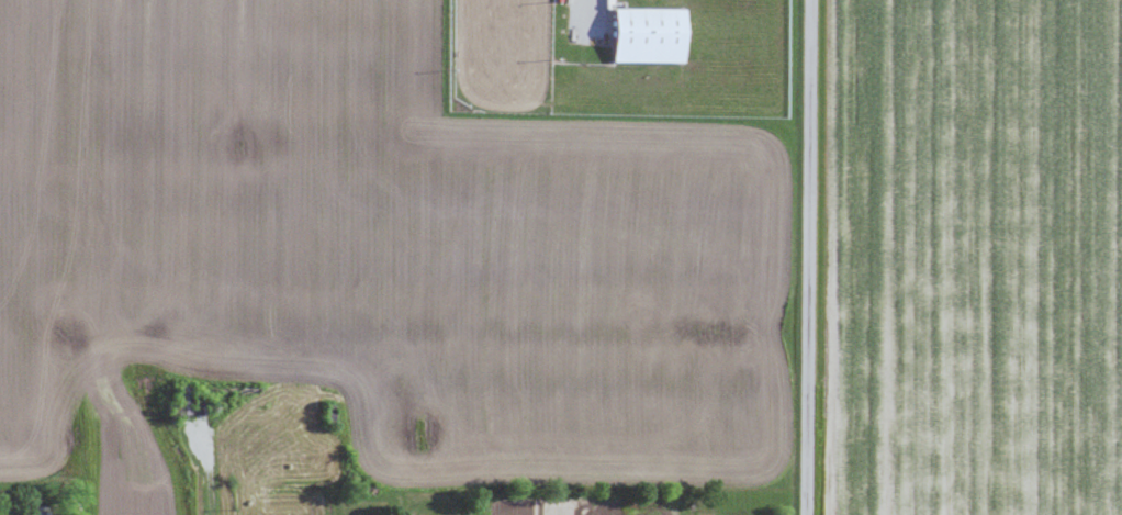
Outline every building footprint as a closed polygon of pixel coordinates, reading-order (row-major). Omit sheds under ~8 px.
[(680,8),(609,8),(609,62),(681,61),(680,8)]
